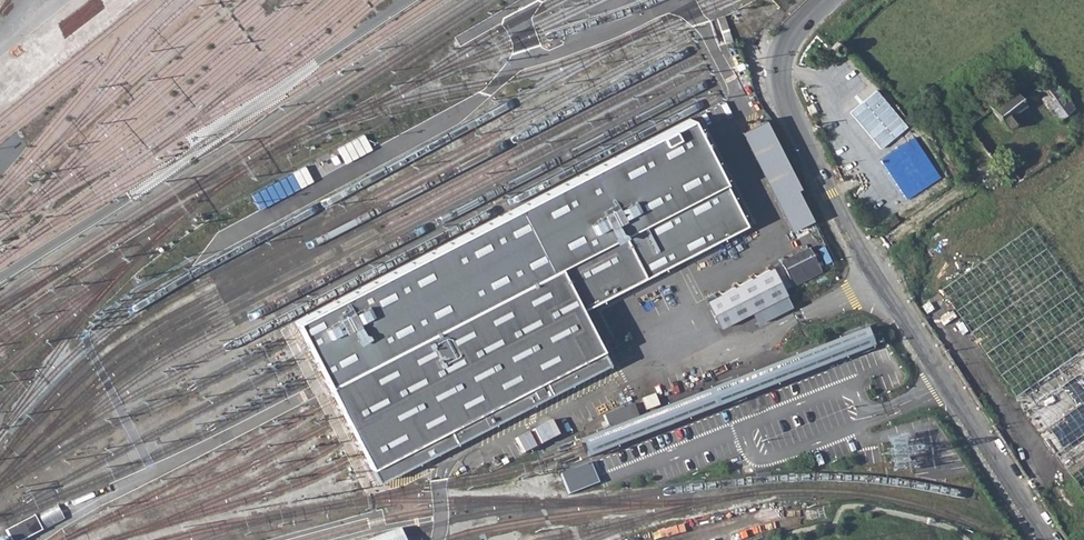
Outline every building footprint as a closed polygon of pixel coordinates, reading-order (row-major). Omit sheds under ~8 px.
[(1041,99),(1056,121),(1059,119),(1072,111),(1052,82),(1033,96),(1036,102),(1041,99)] [(1004,126),(1014,121),(1010,113),(1025,106),(1018,91),(993,103),(1004,126)] [(937,119),(942,125),(948,120),(942,114),(937,119)] [(694,118),(296,323),(378,482),(608,363),(581,309),(748,225),(694,118)] [(767,119),(743,131),(791,231),(816,220),(767,119)] [(1083,496),(1083,305),(1029,228),(939,292),(1083,496)] [(809,247),(780,262),(792,285),(821,270),(809,247)] [(719,328),(786,294),(772,267),(705,301),(719,328)] [(898,273),(901,280),(908,278),(905,269),(898,273)] [(865,329),(709,390),(712,398),(715,407),(872,346),(865,329)] [(607,386),(583,397),(594,419),(617,407),(607,386)] [(709,390),(580,439),(584,449),(587,457),(715,407),(712,398),(709,390)] [(647,410),(660,405),(655,394),(643,398),(647,410)] [(553,421),(534,430),(541,446),(561,437),(553,421)] [(527,427),(513,432),(520,449),(533,443),(527,427)] [(591,461),(562,473),(570,494),(600,482),(591,461)] [(5,531),(10,539),(23,539),(41,530),(34,515),(5,531)] [(398,529),(368,539),(402,539),(398,529)]
